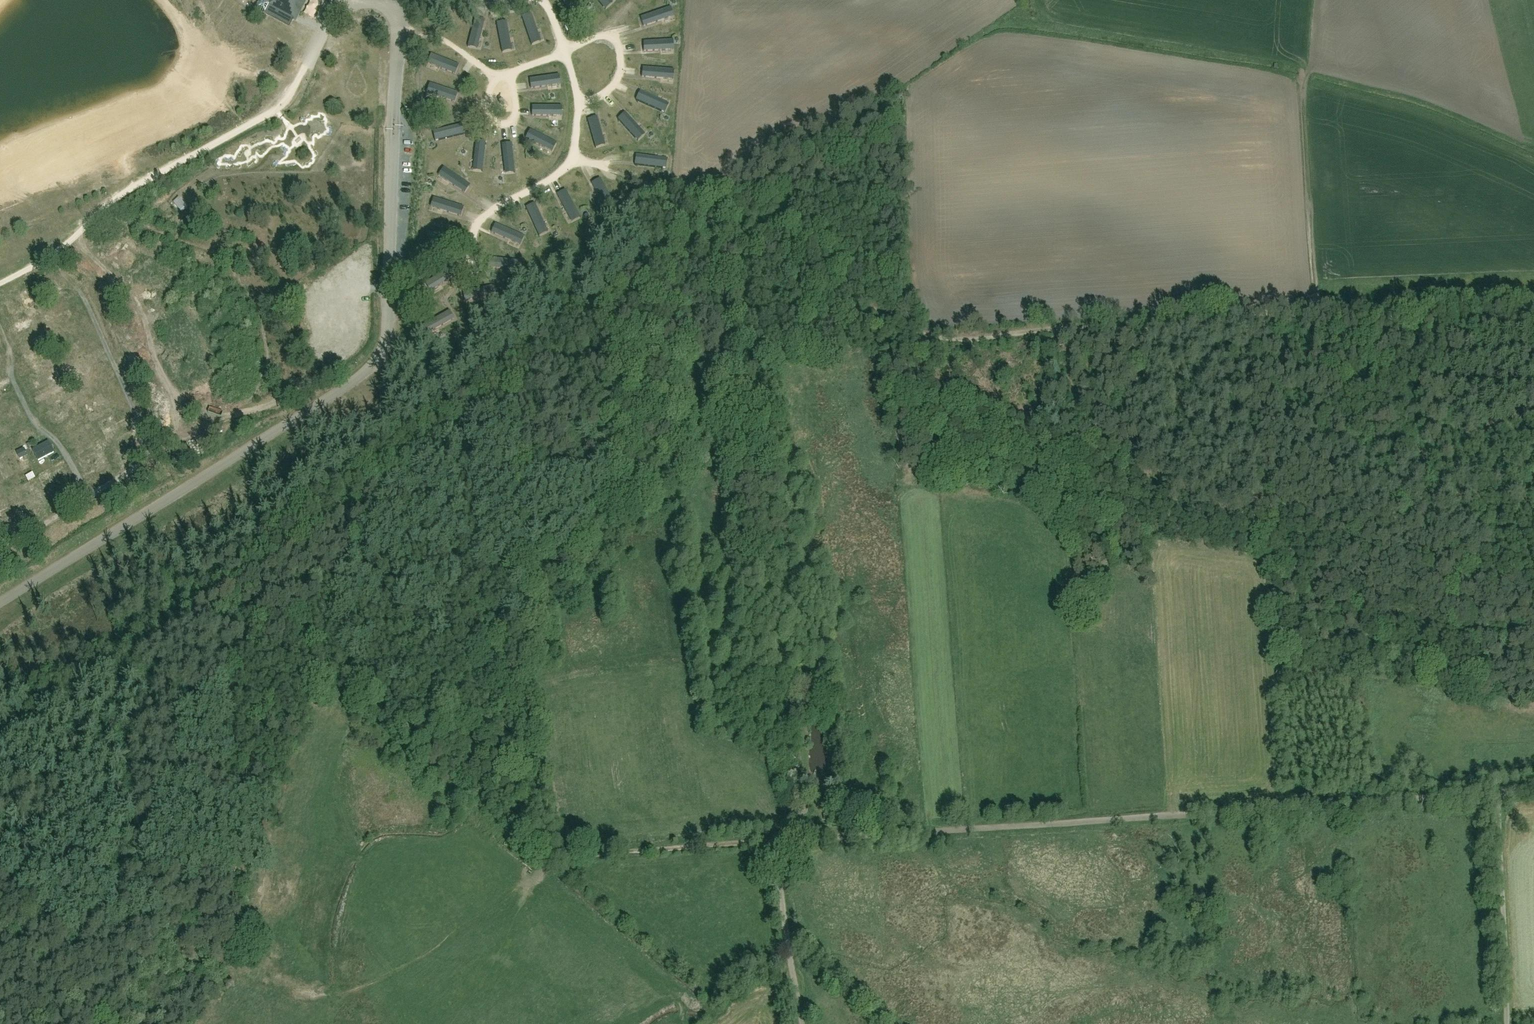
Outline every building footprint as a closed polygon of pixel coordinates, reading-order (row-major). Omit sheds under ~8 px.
[(258,9),(292,26),(296,18),(299,21),(310,0),(263,0),(258,9)] [(586,15),(578,0),(566,0),(577,20),(586,15)] [(674,7),(644,16),(647,26),(677,16),(674,7)] [(442,34),(452,39),(463,13),(454,9),(442,34)] [(533,42),(543,37),(531,12),(521,17),(533,42)] [(468,47),(478,49),(484,21),(474,19),(468,47)] [(502,48),(512,47),(508,19),(497,21),(502,48)] [(675,38),(647,40),(648,49),(676,48),(675,38)] [(459,71),(461,61),(434,54),(432,64),(459,71)] [(677,69),(646,66),(645,76),(677,79),(677,69)] [(564,73),(533,78),(534,88),(565,83),(564,73)] [(433,81),(430,91),(456,101),(460,91),(433,81)] [(672,103),(644,90),(639,99),(668,113),(672,103)] [(566,105),(534,105),(534,115),(565,115),(566,105)] [(649,134),(628,111),(620,118),(641,141),(649,134)] [(600,116),(590,118),(599,147),(608,144),(600,116)] [(437,129),(439,139),(467,133),(465,123),(437,129)] [(560,142),(532,129),(528,138),(556,151),(560,142)] [(518,172),(516,140),(506,141),(508,172),(518,172)] [(488,172),(487,141),(477,141),(478,172),(488,172)] [(639,154),(637,164),(669,168),(670,159),(639,154)] [(447,167),(441,175),(467,192),(473,184),(447,167)] [(618,205),(604,177),(595,182),(609,210),(618,205)] [(583,216),(569,188),(560,193),(574,221),(583,216)] [(467,207),(437,196),(433,206),(463,216),(467,207)] [(551,231),(538,203),(529,207),(541,236),(551,231)] [(498,222),(494,232),(523,245),(528,235),(498,222)] [(517,257),(485,260),(486,270),(518,267),(517,257)] [(462,277),(432,287),(435,296),(465,286),(462,277)]
